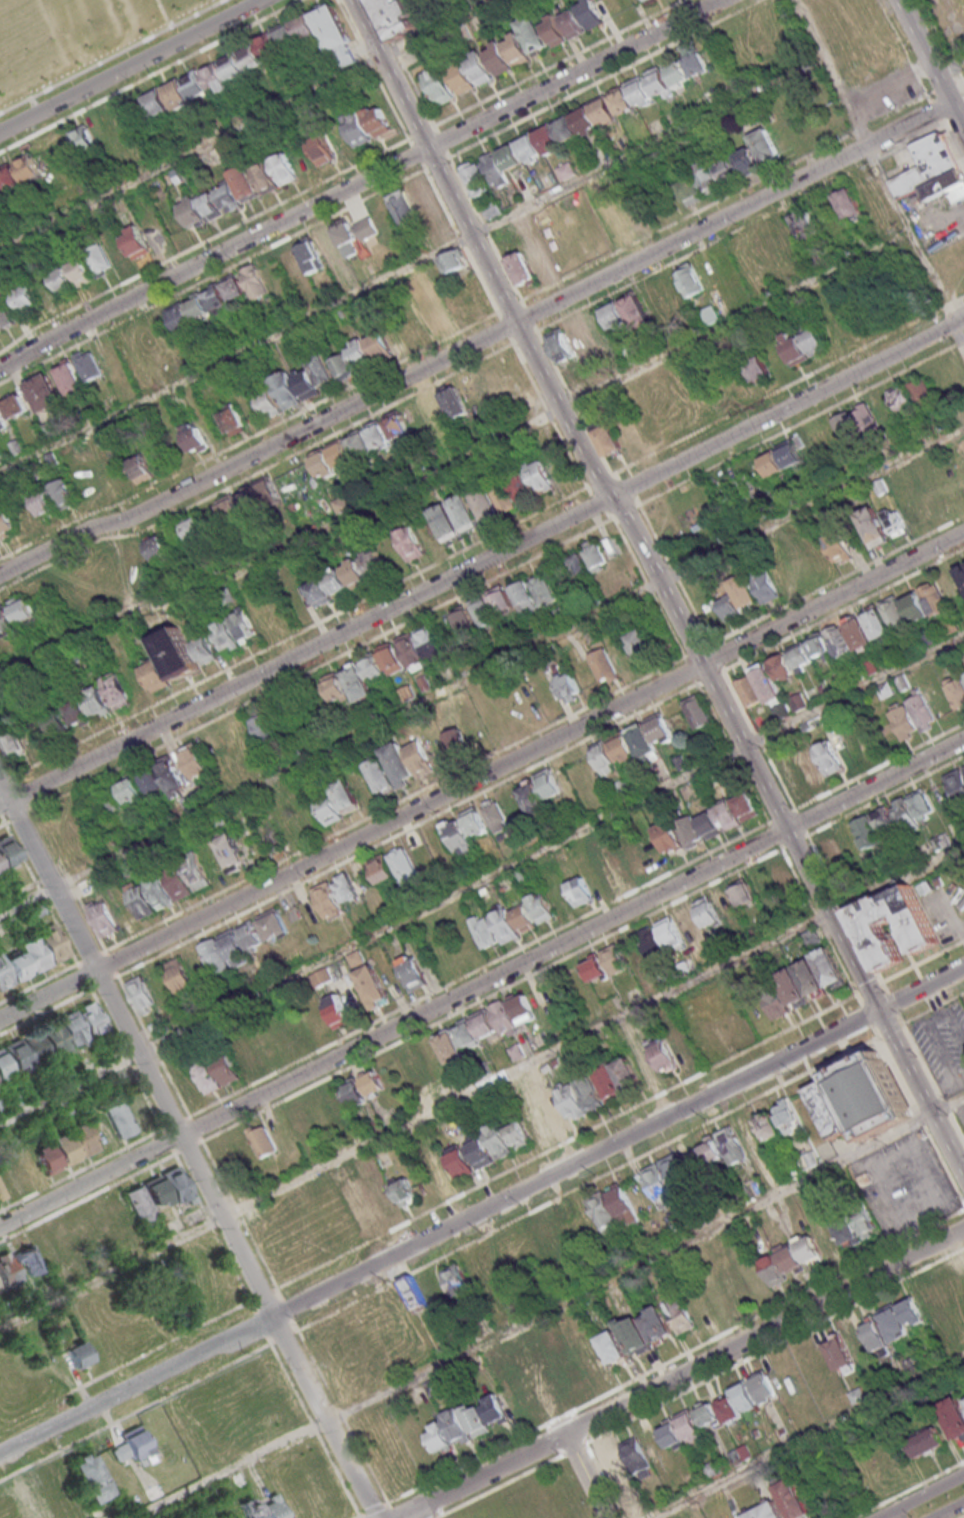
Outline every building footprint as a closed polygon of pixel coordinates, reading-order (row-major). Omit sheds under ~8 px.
[(422,28),(409,0),(375,0),(394,41),(422,28)] [(594,0),(579,0),(575,2),(587,29),(604,22),(594,0)] [(162,80),(174,110),(212,94),(212,95),(229,87),(226,80),(323,37),(338,71),(356,63),(348,45),(351,43),(335,5),(162,80)] [(557,18),(555,14),(541,21),(552,47),(586,31),(576,9),(557,18)] [(484,48),(495,74),(513,67),(512,66),(549,51),(535,15),(516,23),(519,31),(510,35),(512,39),(502,43),(501,41),(484,48)] [(480,86),(495,77),(479,51),(464,59),(480,86)] [(710,70),(700,51),(684,58),(693,78),(710,70)] [(675,89),(692,81),(681,59),(664,67),(675,89)] [(461,95),(476,87),(462,62),(447,70),(461,95)] [(422,74),(439,107),(457,98),(440,65),(422,74)] [(644,73),(656,100),(673,93),(661,66),(644,73)] [(480,157),(494,189),(510,182),(507,173),(564,148),(562,145),(620,120),(618,117),(637,109),(637,110),(654,103),(642,75),(624,83),(626,87),(512,137),(514,142),(480,157)] [(173,114),(159,86),(143,94),(157,122),(173,114)] [(363,111),(376,138),(392,129),(379,103),(363,111)] [(106,116),(117,137),(134,128),(123,107),(106,116)] [(356,148),(374,139),(359,110),(341,119),(356,148)] [(69,132),(79,154),(97,146),(87,124),(69,132)] [(781,156),(766,126),(749,135),(764,165),(781,156)] [(944,132),(911,147),(920,168),(891,181),(899,200),(920,191),(925,202),(963,185),(963,178),(944,132)] [(308,142),(320,166),(337,158),(325,134),(308,142)] [(734,155),(744,173),(759,165),(749,147),(734,155)] [(31,151),(12,160),(13,162),(0,168),(0,179),(6,192),(42,176),(31,151)] [(299,178),(287,152),(269,160),(282,186),(299,178)] [(475,198),(492,190),(477,158),(460,166),(475,198)] [(716,163),(723,183),(739,178),(732,158),(716,163)] [(687,205),(723,189),(710,160),(692,168),(695,174),(676,182),(687,205)] [(266,194),(280,185),(264,162),(250,172),(266,194)] [(562,181),(576,174),(570,163),(556,170),(562,181)] [(242,201),(259,195),(248,166),(230,172),(242,201)] [(421,216),(436,208),(422,180),(406,187),(421,216)] [(241,209),(236,185),(219,188),(223,212),(241,209)] [(845,224),(863,218),(853,188),(835,193),(845,224)] [(176,207),(189,233),(224,215),(211,189),(176,207)] [(417,221),(406,189),(388,195),(399,227),(417,221)] [(649,225),(638,199),(601,215),(612,241),(649,225)] [(791,215),(800,241),(819,235),(810,208),(791,215)] [(328,265),(363,250),(360,243),(379,235),(372,217),(351,225),(348,218),(314,232),(328,265)] [(150,251),(138,224),(84,247),(87,254),(68,262),(78,287),(96,280),(95,278),(115,269),(114,266),(150,251)] [(325,267),(311,237),(296,244),(310,274),(325,267)] [(508,256),(520,286),(540,278),(541,279),(555,273),(542,242),(508,256)] [(304,271),(293,245),(276,252),(288,279),(304,271)] [(441,258),(448,275),(467,267),(459,249),(441,258)] [(689,299),(706,292),(693,262),(656,278),(667,304),(687,296),(689,299)] [(239,271),(254,301),(271,293),(255,263),(239,271)] [(76,290),(67,266),(50,272),(59,296),(76,290)] [(220,281),(233,303),(248,294),(236,272),(220,281)] [(11,291),(21,312),(39,304),(29,283),(11,291)] [(164,308),(176,334),(213,317),(211,313),(229,305),(219,283),(164,308)] [(0,286),(0,331),(16,324),(1,285),(0,286)] [(621,301),(636,331),(654,322),(638,292),(621,301)] [(562,327),(546,334),(560,364),(595,348),(581,318),(562,327)] [(799,331),(800,334),(782,342),(790,364),(827,350),(817,324),(799,331)] [(392,353),(383,331),(366,338),(376,360),(392,353)] [(346,346),(359,371),(375,362),(362,338),(346,346)] [(66,396),(85,388),(83,383),(102,375),(92,348),(72,355),(74,359),(55,366),(66,396)] [(328,360),(325,352),(305,360),(307,365),(291,372),(303,401),(321,394),(319,388),(355,374),(346,352),(328,360)] [(773,377),(762,353),(744,361),(755,385),(773,377)] [(272,376),(282,410),(299,405),(290,371),(272,376)] [(62,402),(47,372),(25,383),(40,413),(62,402)] [(886,389),(896,414),(917,405),(918,408),(935,400),(925,376),(906,383),(905,382),(886,389)] [(470,414),(457,382),(419,397),(429,422),(450,414),(453,421),(470,414)] [(256,397),(267,420),(283,411),(272,389),(256,397)] [(1,401),(9,420),(28,412),(20,393),(1,401)] [(882,430),(867,402),(850,411),(865,439),(882,430)] [(217,411),(229,437),(246,429),(234,403),(217,411)] [(410,433),(399,409),(382,416),(393,441),(410,433)] [(848,447),(856,442),(839,415),(830,420),(848,447)] [(379,419),(346,437),(360,462),(392,443),(379,419)] [(180,426),(187,453),(206,448),(198,421),(180,426)] [(594,431),(607,458),(624,449),(611,422),(594,431)] [(336,471),(354,464),(344,439),(307,453),(318,481),(337,473),(336,471)] [(803,461),(793,439),(757,455),(768,478),(803,461)] [(137,484),(154,477),(142,451),(125,459),(137,484)] [(282,504),(269,476),(217,499),(229,527),(282,504)] [(41,518),(77,503),(66,477),(30,493),(41,518)] [(500,516),(486,487),(470,495),(484,524),(500,516)] [(462,534),(480,527),(466,493),(430,509),(444,543),(462,535),(462,534)] [(856,514),(873,549),(890,540),(873,506),(856,514)] [(883,512),(892,538),(907,533),(897,506),(883,512)] [(17,528),(7,508),(0,512),(0,534),(1,536),(17,528)] [(180,521),(189,543),(207,535),(198,514),(180,521)] [(408,563),(425,555),(412,525),(394,533),(408,563)] [(823,539),(835,563),(852,555),(840,530),(823,539)] [(152,562),(169,555),(161,533),(143,541),(152,562)] [(609,562),(593,538),(579,547),(595,572),(609,562)] [(360,555),(372,577),(387,568),(375,547),(360,555)] [(561,572),(582,581),(590,562),(569,553),(561,572)] [(303,583),(314,607),(369,584),(358,559),(303,583)] [(963,585),(963,564),(956,568),(963,585)] [(779,597),(768,569),(752,576),(763,604),(779,597)] [(558,600),(543,570),(527,579),(542,608),(558,600)] [(759,606),(749,575),(731,580),(741,611),(759,606)] [(894,633),(912,626),(911,624),(949,610),(938,582),(898,598),(897,596),(882,603),(894,633)] [(489,589),(493,614),(510,611),(507,587),(489,589)] [(9,607),(0,610),(0,637),(18,630),(16,625),(36,618),(26,595),(8,602),(9,607)] [(495,621),(482,595),(468,602),(481,629),(495,621)] [(742,615),(732,595),(717,602),(727,622),(742,615)] [(460,636),(475,629),(465,604),(450,611),(460,636)] [(892,633),(879,606),(862,614),(875,641),(892,633)] [(222,654),(241,646),(239,644),(257,636),(246,609),(209,624),(222,654)] [(786,648),(796,670),(833,654),(835,660),(873,644),(861,616),(786,648)] [(947,633),(957,631),(954,618),(944,621),(947,633)] [(410,671),(445,656),(430,623),(395,639),(410,671)] [(153,637),(172,682),(199,670),(180,625),(153,637)] [(655,657),(644,628),(626,635),(637,664),(655,657)] [(218,658),(208,635),(192,642),(202,665),(218,658)] [(356,703),(373,695),(368,683),(404,667),(393,643),(357,660),(357,661),(341,668),(356,703)] [(603,686),(621,677),(605,646),(587,655),(603,686)] [(769,660),(779,682),(795,674),(785,652),(769,660)] [(141,667),(152,692),(171,684),(160,659),(141,667)] [(768,666),(735,680),(746,707),(765,699),(768,707),(782,701),(768,666)] [(125,676),(134,700),(150,695),(141,670),(125,676)] [(567,703),(583,695),(571,670),(554,678),(567,703)] [(963,677),(945,684),(956,712),(963,708),(963,670),(961,672),(963,677)] [(348,694),(337,671),(320,679),(332,702),(348,694)] [(131,704),(121,673),(103,679),(112,710),(131,704)] [(82,693),(93,718),(110,710),(99,685),(82,693)] [(906,701),(922,733),(939,724),(922,692),(906,701)] [(697,731),(713,722),(697,693),(681,702),(697,731)] [(788,699),(794,713),(807,706),(801,693),(788,699)] [(90,721),(80,700),(64,707),(75,729),(90,721)] [(917,737),(908,704),(890,709),(899,741),(917,737)] [(69,728),(58,709),(42,718),(53,737),(69,728)] [(261,746),(277,738),(263,709),(247,717),(261,746)] [(674,738),(662,712),(644,721),(646,725),(629,732),(642,761),(658,753),(656,747),(674,738)] [(0,733),(8,757),(26,751),(18,727),(0,733)] [(470,747),(459,727),(443,736),(453,755),(470,747)] [(868,727),(852,736),(866,759),(882,750),(868,727)] [(608,739),(620,767),(637,760),(625,732),(608,739)] [(829,776),(845,768),(831,739),(814,748),(829,776)] [(604,777),(619,769),(604,740),(589,747),(604,777)] [(365,764),(381,797),(398,788),(399,789),(417,780),(417,779),(435,771),(420,741),(402,749),(399,743),(381,752),(383,756),(365,764)] [(210,772),(194,744),(176,754),(192,782),(210,772)] [(825,780),(811,745),(794,751),(808,787),(825,780)] [(773,760),(787,795),(805,788),(791,753),(773,760)] [(182,790),(172,757),(157,762),(167,794),(182,790)] [(963,801),(963,765),(944,773),(957,804),(963,801)] [(108,816),(159,793),(148,767),(134,773),(137,778),(99,795),(108,816)] [(534,776),(547,801),(563,792),(550,767),(534,776)] [(344,817),(343,815),(360,807),(346,778),(329,787),(334,796),(316,804),(326,826),(344,817)] [(515,788),(532,818),(548,808),(531,778),(515,788)] [(723,833),(722,829),(759,815),(750,793),(695,815),(705,840),(723,833)] [(510,828),(495,799),(481,806),(495,835),(510,828)] [(456,856),(474,848),(470,839),(488,831),(477,807),(460,815),(461,818),(443,826),(456,856)] [(900,836),(888,807),(872,813),(884,843),(900,836)] [(703,842),(691,814),(675,822),(687,849),(703,842)] [(864,850),(881,843),(868,814),(851,822),(864,850)] [(683,846),(670,819),(653,827),(666,854),(683,846)] [(663,858),(653,832),(633,840),(644,866),(663,858)] [(815,842),(830,868),(846,858),(830,832),(815,842)] [(952,844),(947,832),(931,840),(936,851),(952,844)] [(212,885),(211,883),(247,868),(233,833),(215,841),(218,848),(181,863),(181,865),(162,873),(161,872),(144,879),(156,909),(212,885)] [(5,867),(0,857),(0,840),(9,835),(22,858),(5,867)] [(919,848),(924,856),(932,852),(927,844),(919,848)] [(368,860),(378,885),(399,877),(403,886),(419,880),(406,845),(368,860)] [(629,877),(615,851),(599,859),(614,886),(629,877)] [(776,893),(794,887),(786,863),(769,868),(776,893)] [(343,904),(358,898),(348,872),(332,878),(343,904)] [(593,899),(582,875),(565,883),(576,907),(593,899)] [(694,902),(706,930),(723,923),(721,919),(739,911),(738,909),(757,901),(746,876),(728,884),(729,885),(710,893),(711,895),(694,902)] [(74,886),(82,898),(96,889),(88,877),(74,886)] [(342,912),(330,880),(312,888),(324,920),(342,912)] [(156,912),(141,883),(124,892),(140,921),(156,912)] [(850,911),(881,973),(904,961),(893,940),(892,940),(889,935),(888,936),(883,925),(887,922),(888,924),(897,920),(896,918),(901,915),(907,927),(905,928),(908,933),(906,934),(917,955),(940,943),(910,884),(881,899),(880,896),(850,911)] [(554,917),(542,890),(526,898),(538,925),(554,917)] [(85,905),(102,939),(120,930),(102,896),(85,905)] [(524,902),(508,910),(505,905),(488,913),(501,944),(536,928),(524,902)] [(258,915),(268,941),(289,934),(280,907),(258,915)] [(676,913),(690,951),(708,944),(694,907),(676,913)] [(467,922),(483,949),(498,940),(481,913),(467,922)] [(637,932),(651,964),(669,956),(667,951),(684,943),(672,916),(637,932)] [(198,943),(212,977),(250,961),(246,952),(264,945),(254,920),(198,943)] [(40,935),(56,927),(71,956),(55,965),(40,935)] [(21,944),(38,936),(53,965),(36,974),(21,944)] [(774,974),(780,988),(762,996),(772,1019),(809,1003),(808,1000),(828,991),(826,989),(844,981),(830,949),(774,974)] [(608,976),(599,953),(581,960),(590,983),(608,976)] [(427,982),(413,954),(396,963),(410,990),(427,982)] [(15,984),(0,992),(0,955),(15,984)] [(161,966),(177,998),(196,988),(179,956),(161,966)] [(390,1001),(371,963),(354,972),(373,1010),(390,1001)] [(333,980),(326,967),(308,976),(315,989),(333,980)] [(658,981),(651,972),(638,982),(645,991),(658,981)] [(143,1016),(159,1006),(142,974),(125,984),(143,1016)] [(537,1018),(525,991),(508,998),(508,1000),(433,1033),(447,1065),(465,1057),(462,1050),(508,1030),(510,1036),(521,1031),(519,1026),(537,1018)] [(349,1022),(340,994),(321,1000),(324,1008),(307,1014),(313,1034),(349,1022)] [(108,1031),(93,1001),(56,1018),(58,1021),(3,1047),(17,1076),(108,1031)] [(679,1067),(697,1060),(684,1027),(667,1034),(679,1067)] [(205,1095),(259,1069),(244,1038),(226,1046),(230,1053),(209,1063),(207,1058),(191,1065),(205,1095)] [(611,1066),(624,1092),(644,1082),(645,1084),(678,1067),(663,1039),(611,1066)] [(516,1062),(526,1056),(519,1043),(509,1049),(516,1062)] [(13,1076),(0,1048),(0,1081),(13,1076)] [(828,1074),(830,1078),(855,1129),(862,1143),(913,1117),(882,1057),(880,1058),(876,1050),(828,1074)] [(387,1091),(376,1068),(338,1087),(338,1086),(322,1094),(333,1117),(351,1108),(387,1091)] [(607,1106),(605,1101),(621,1095),(611,1068),(538,1095),(551,1129),(569,1123),(568,1121),(607,1106)] [(830,1078),(805,1091),(831,1141),(855,1129),(830,1078)] [(10,1107),(25,1102),(20,1088),(5,1093),(10,1107)] [(124,1101),(140,1092),(155,1122),(139,1130),(124,1101)] [(784,1134),(788,1143),(806,1134),(790,1097),(770,1106),(772,1110),(755,1117),(766,1142),(784,1134)] [(105,1110),(121,1102),(137,1131),(120,1139),(105,1110)] [(99,1149),(85,1120),(66,1129),(68,1133),(33,1150),(46,1176),(63,1168),(62,1167),(99,1149)] [(261,1159),(278,1150),(263,1121),(246,1130),(261,1159)] [(735,1126),(698,1141),(709,1168),(729,1160),(731,1166),(748,1159),(735,1126)] [(427,1163),(439,1190),(457,1181),(474,1173),(462,1146),(427,1163)] [(821,1162),(814,1148),(797,1155),(804,1170),(821,1162)] [(641,1168),(656,1203),(693,1186),(678,1151),(641,1168)] [(26,1185),(10,1159),(0,1165),(0,1177),(10,1194),(26,1185)] [(120,1237),(117,1232),(156,1216),(153,1210),(176,1200),(178,1206),(193,1200),(180,1167),(102,1199),(104,1205),(49,1228),(50,1231),(32,1238),(45,1268),(120,1237)] [(370,1187),(381,1213),(402,1204),(403,1206),(418,1199),(406,1171),(370,1187)] [(744,1184),(752,1197),(767,1189),(759,1175),(744,1184)] [(638,1217),(623,1182),(586,1198),(601,1232),(638,1217)] [(862,1240),(877,1233),(867,1213),(852,1220),(849,1214),(831,1223),(843,1246),(861,1237),(862,1240)] [(770,1283),(824,1260),(812,1233),(758,1256),(770,1283)] [(26,1282),(24,1279),(42,1270),(31,1246),(9,1255),(8,1252),(0,1256),(0,1278),(6,1291),(26,1282)] [(440,1271),(453,1298),(471,1290),(459,1262),(440,1271)] [(401,1280),(413,1311),(426,1306),(414,1275),(401,1280)] [(890,1344),(910,1337),(907,1330),(927,1323),(927,1326),(946,1319),(935,1289),(913,1297),(877,1310),(890,1344)] [(680,1335),(696,1326),(679,1295),(663,1303),(680,1335)] [(639,1313),(653,1346),(674,1337),(660,1305),(639,1313)] [(822,1338),(837,1374),(890,1350),(875,1315),(822,1338)] [(617,1326),(633,1357),(652,1347),(636,1316),(617,1326)] [(596,1338),(611,1367),(628,1358),(613,1329),(596,1338)] [(589,1382),(608,1373),(590,1334),(552,1352),(569,1387),(587,1378),(589,1382)] [(75,1371),(92,1361),(80,1339),(63,1348),(75,1371)] [(749,1377),(763,1406),(780,1398),(766,1369),(749,1377)] [(431,1397),(444,1390),(438,1377),(425,1383),(431,1397)] [(730,1388),(745,1415),(760,1407),(745,1379),(730,1388)] [(472,1440),(492,1432),(490,1427),(508,1420),(498,1394),(479,1401),(458,1409),(457,1408),(442,1414),(454,1447),(472,1440)] [(731,1395),(716,1403),(728,1427),(743,1418),(731,1395)] [(955,1397),(937,1407),(957,1444),(963,1440),(963,1413),(955,1397)] [(720,1421),(713,1402),(696,1409),(704,1428),(720,1421)] [(689,1445),(705,1436),(690,1409),(674,1417),(689,1445)] [(667,1450),(684,1444),(674,1418),(658,1424),(667,1450)] [(423,1436),(441,1453),(453,1438),(435,1422),(423,1436)] [(156,1459),(137,1424),(119,1434),(138,1469),(156,1459)] [(915,1459),(945,1446),(936,1425),(906,1439),(915,1459)] [(619,1444),(621,1449),(604,1458),(613,1478),(632,1468),(636,1477),(653,1469),(637,1436),(619,1444)] [(69,1460),(90,1505),(112,1495),(91,1450),(69,1460)] [(810,1515),(793,1477),(774,1485),(789,1517),(803,1517),(810,1515)] [(245,1517),(287,1517),(277,1494),(258,1502),(255,1495),(239,1502),(245,1517)] [(774,1500),(741,1515),(742,1517),(782,1517),(774,1500)]
